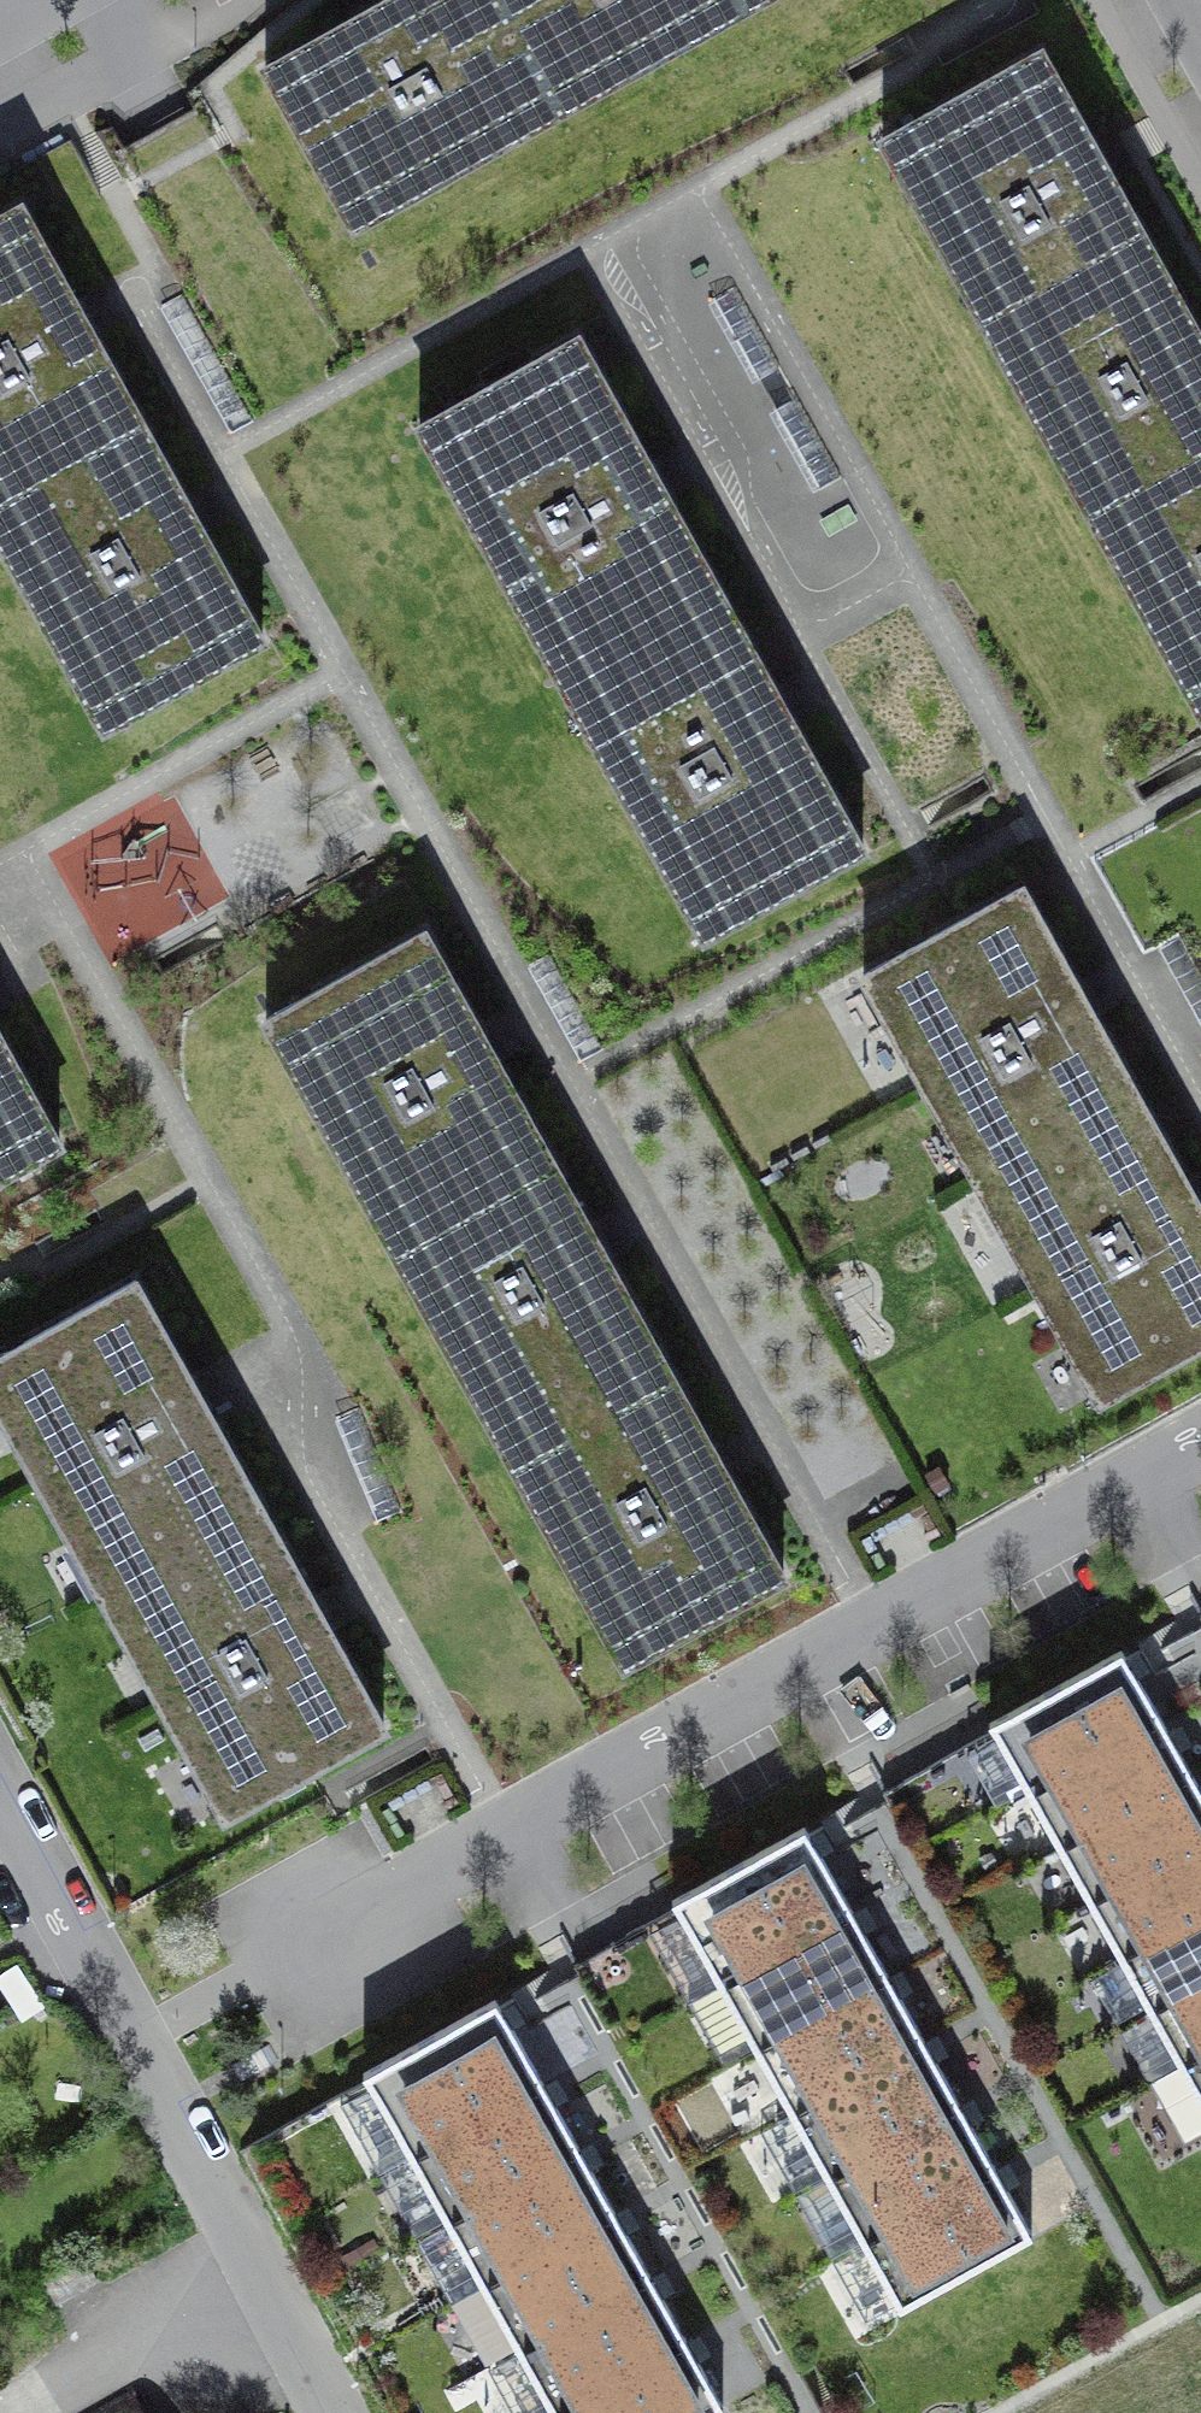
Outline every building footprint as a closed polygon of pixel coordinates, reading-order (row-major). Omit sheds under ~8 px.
[(265,69),(354,228),(555,116),(490,0),(388,0),(385,2),(385,0),(375,0),(366,5),(351,13),(354,19),(265,69)] [(555,116),(753,5),(750,0),(490,0),(555,116)] [(1096,150),(1041,51),(882,140),(994,341),(1153,252),(1114,182),(1119,178),(1111,163),(1102,147),(1096,150)] [(0,217),(0,509),(145,428),(93,335),(99,332),(90,316),(81,300),(76,303),(21,205),(0,217)] [(994,341),(1092,517),(1200,457),(1200,325),(1200,323),(1194,326),(1153,252),(994,341)] [(578,337),(419,426),(562,681),(721,593),(668,498),(674,495),(665,479),(656,463),(650,466),(578,337)] [(0,509),(0,541),(104,728),(263,640),(204,533),(209,530),(201,514),(192,498),(186,501),(145,428),(0,509)] [(1092,517),(1200,712),(1200,457),(1092,517)] [(721,593),(562,681),(704,938),(863,849),(794,724),(800,721),(791,705),(782,689),(776,692),(721,593)] [(863,975),(975,1175),(1134,1087),(1095,1016),(1101,1013),(1092,997),(1083,981),(1077,985),(1023,886),(863,975)] [(425,931),(266,1019),(390,1241),(549,1153),(498,1061),(503,1057),(494,1041),(486,1025),(480,1029),(425,931)] [(60,1143),(0,1036),(0,1176),(60,1143)] [(1099,1397),(1200,1341),(1200,1193),(1193,1180),(1188,1183),(1134,1087),(975,1175),(1099,1397)] [(549,1153),(390,1241),(500,1439),(659,1350),(608,1259),(614,1255),(605,1240),(596,1224),(591,1227),(549,1153)] [(0,1356),(0,1410),(101,1591),(260,1503),(208,1410),(214,1407),(205,1391),(196,1375),(191,1378),(136,1280),(0,1356)] [(714,1447),(659,1350),(500,1439),(624,1662),(784,1573),(731,1479),(737,1476),(728,1460),(719,1444),(714,1447)] [(260,1503),(101,1591),(226,1814),(384,1725),(331,1630),(337,1627),(328,1611),(319,1595),(313,1598),(260,1503)] [(1029,1793),(1161,1719),(1121,1649),(990,1722),(1029,1793)] [(1191,1774),(1161,1719),(1029,1793),(1060,1847),(1191,1774)] [(1191,1774),(1060,1847),(1090,1902),(1200,1840),(1200,1792),(1191,1774)] [(721,1985),(852,1911),(804,1825),(672,1899),(721,1985)] [(1090,1902),(1120,1956),(1200,1911),(1200,1840),(1090,1902)] [(888,1976),(852,1911),(721,1985),(756,2049),(888,1976)] [(1120,1956),(1151,2010),(1200,1982),(1200,1911),(1120,1956)] [(924,2040),(888,1976),(756,2049),(792,2113),(924,2040)] [(1151,2010),(1181,2065),(1200,2054),(1200,1982),(1151,2010)] [(364,2071),(412,2157),(543,2084),(495,1997),(364,2071)] [(959,2104),(924,2040),(792,2113),(828,2177),(959,2104)] [(1181,2065),(1200,2101),(1200,2054),(1181,2065)] [(447,2221),(579,2148),(543,2084),(412,2157),(447,2221)] [(995,2168),(959,2104),(828,2177),(863,2241),(995,2168)] [(447,2221),(483,2285),(615,2212),(579,2148),(447,2221)] [(1032,2235),(995,2168),(863,2241),(900,2308),(1032,2235)] [(519,2349),(650,2276),(615,2212),(483,2285),(519,2349)] [(554,2412),(555,2412),(686,2340),(650,2276),(519,2349),(554,2412)] [(555,2412),(712,2412),(723,2407),(686,2340),(555,2412)] [(93,2412),(146,2412),(133,2390),(93,2412)]
